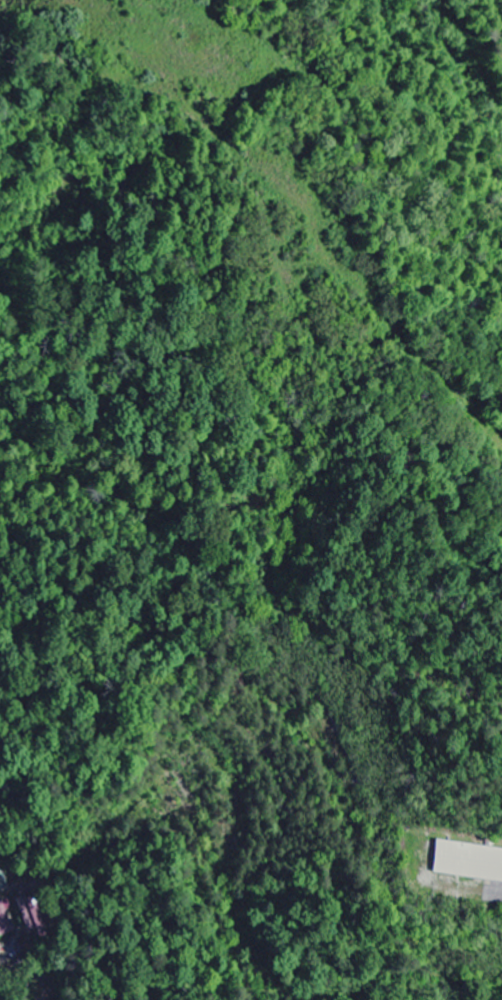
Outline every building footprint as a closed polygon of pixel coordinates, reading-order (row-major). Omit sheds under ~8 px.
[(433,873),(501,883),(501,850),(437,841),(433,873)] [(13,933),(4,901),(0,902),(0,937),(13,933)]
